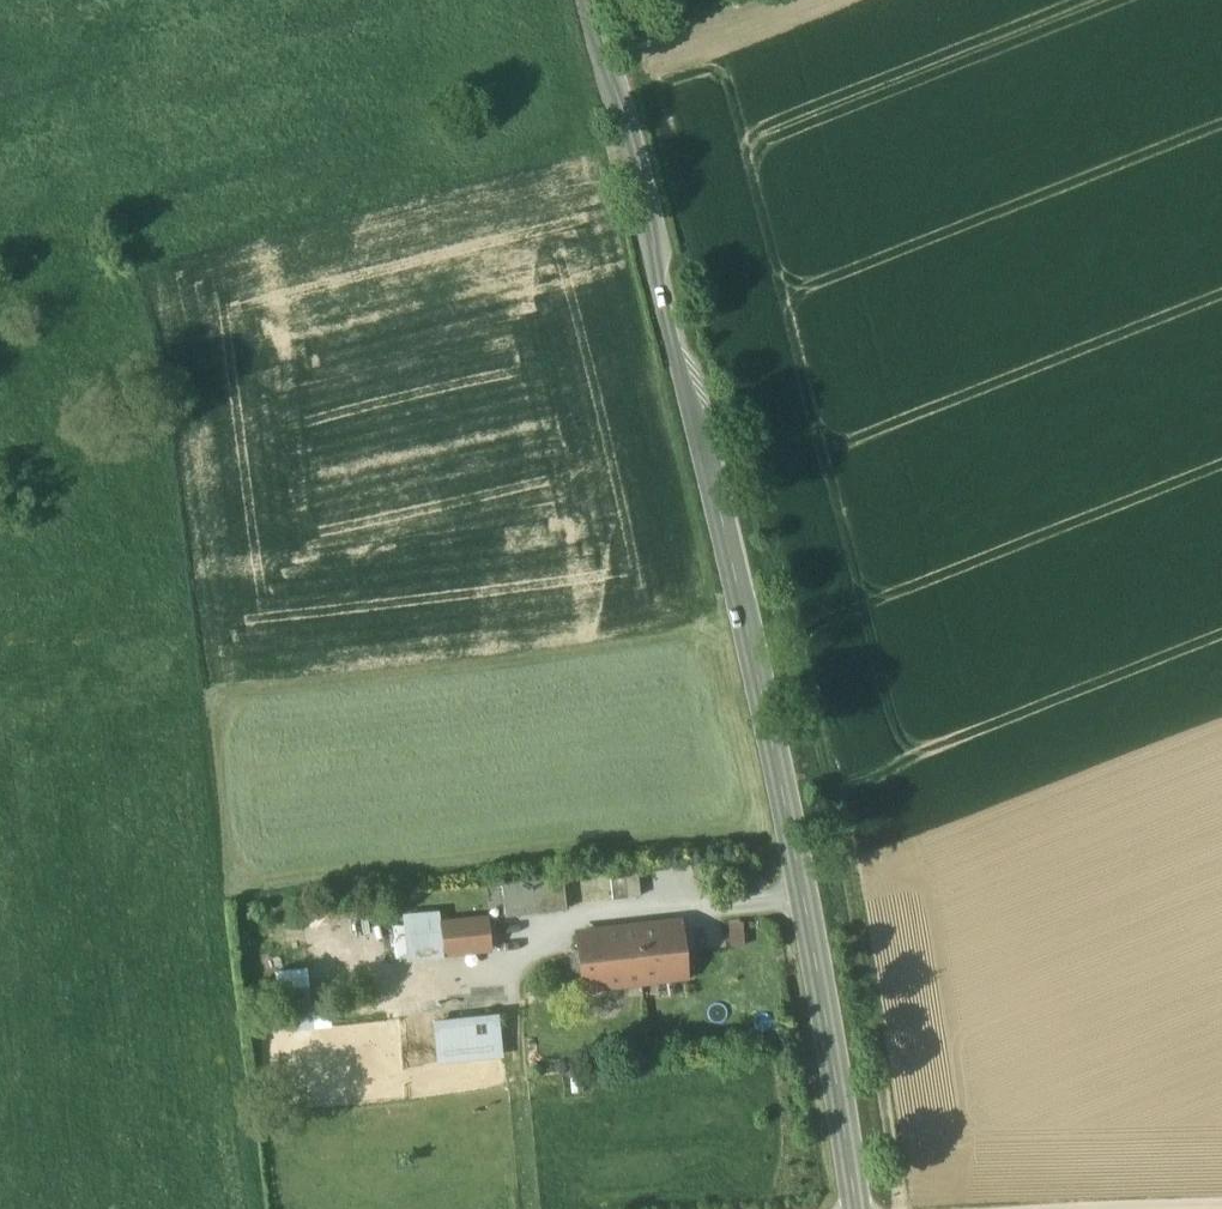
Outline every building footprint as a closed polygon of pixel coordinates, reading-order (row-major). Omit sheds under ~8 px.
[(610,876),(594,878),(597,905),(613,903),(610,876)] [(561,879),(504,886),(507,913),(564,906),(561,879)] [(485,914),(405,922),(408,953),(488,946),(485,914)] [(679,923),(636,927),(642,980),(685,975),(679,923)] [(636,927),(580,934),(583,966),(585,986),(642,980),(636,927)] [(583,966),(567,968),(569,987),(585,986),(583,966)] [(266,993),(270,1027),(311,1022),(307,988),(266,993)] [(495,1017),(438,1023),(442,1061),(499,1055),(495,1017)]
